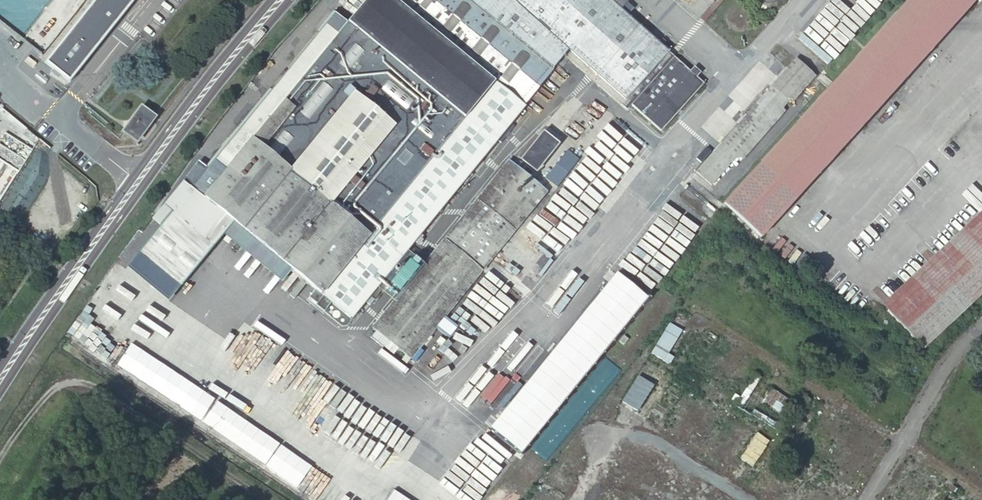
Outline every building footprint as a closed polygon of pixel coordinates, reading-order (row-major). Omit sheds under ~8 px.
[(86,10),(64,38),(50,54),(47,58),(46,59),(46,60),(46,61),(46,62),(47,63),(55,70),(65,78),(68,81),(69,81),(70,81),(71,81),(82,68),(99,47),(123,18),(138,0),(94,0),(86,10)] [(332,11),(173,207),(174,208),(207,235),(214,227),(225,214),(291,268),(323,295),(315,304),(324,311),(332,302),(351,318),(569,49),(626,100),(669,51),(622,9),(630,0),(613,0),(612,1),(611,0),(398,0),(397,1),(396,0),(366,0),(347,23),(332,11)] [(701,18),(707,23),(728,0),(717,0),(701,18)] [(725,203),(762,237),(975,0),(909,0),(725,203)] [(669,51),(626,100),(631,105),(675,56),(669,51)] [(675,56),(631,105),(661,132),(705,82),(675,56)] [(696,172),(712,185),(811,71),(796,58),(696,172)] [(145,109),(125,131),(137,141),(156,118),(145,109)] [(521,159),(536,171),(557,144),(543,133),(521,159)] [(557,188),(579,160),(566,150),(544,179),(557,188)] [(373,327),(411,358),(549,187),(537,177),(534,181),(509,160),(373,327)] [(174,208),(140,251),(173,277),(207,235),(174,208)] [(225,214),(214,227),(281,281),(291,268),(225,214)] [(921,347),(981,291),(981,221),(886,310),(921,347)] [(140,251),(127,266),(160,293),(173,277),(140,251)] [(615,279),(489,434),(519,458),(645,303),(615,279)] [(651,353),(670,364),(674,357),(668,353),(682,330),(669,323),(651,353)] [(651,372),(647,379),(654,383),(661,371),(648,362),(644,368),(651,372)] [(546,468),(617,375),(602,363),(583,387),(582,386),(529,455),(546,468)] [(622,402),(637,411),(654,385),(638,376),(622,402)] [(667,392),(676,400),(684,389),(674,382),(667,392)] [(764,424),(774,429),(790,400),(768,388),(760,402),(772,409),(764,424)] [(816,433),(809,443),(821,452),(828,442),(816,433)] [(755,435),(742,459),(753,466),(767,441),(755,435)] [(256,444),(248,458),(298,488),(311,467),(270,442),(265,450),(256,444)]
